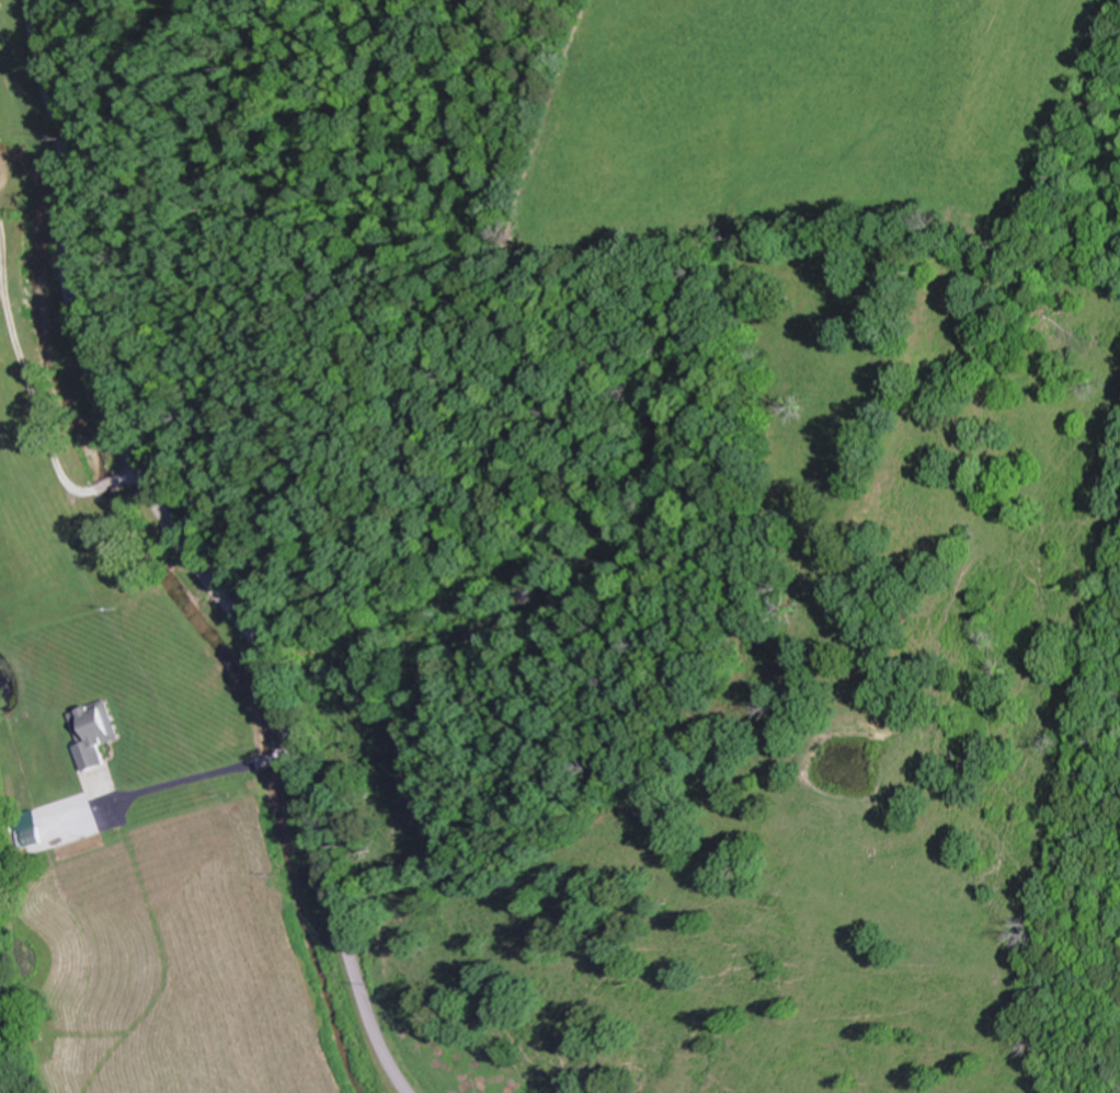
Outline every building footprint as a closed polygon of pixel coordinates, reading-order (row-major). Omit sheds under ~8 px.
[(83,771),(105,765),(100,745),(119,740),(109,701),(67,712),(83,771)] [(20,829),(22,846),(38,844),(36,827),(20,829)]
